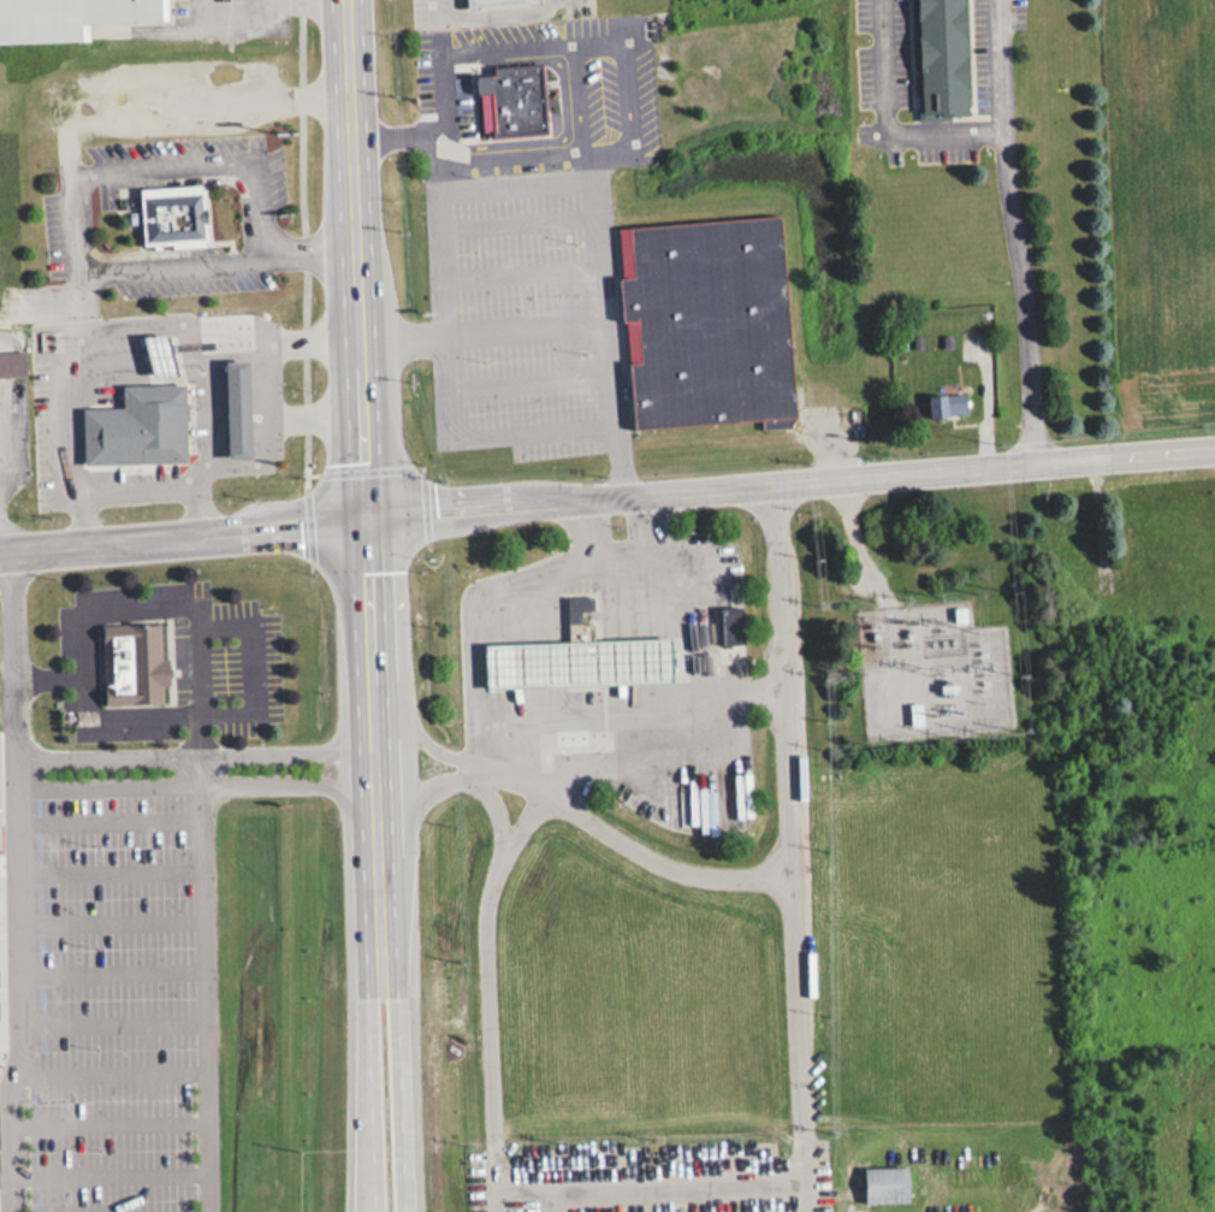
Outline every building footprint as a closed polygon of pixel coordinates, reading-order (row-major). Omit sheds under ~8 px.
[(101,42),(0,44),(0,0),(174,0),(174,23),(99,25),(101,42)] [(931,116),(928,0),(977,0),(980,114),(931,116)] [(504,70),(555,66),(559,131),(493,136),(490,95),(505,94),(504,70)] [(153,189),(155,247),(218,243),(215,187),(153,189)] [(628,225),(641,428),(806,419),(794,215),(628,225)] [(156,337),(168,377),(192,377),(179,337),(156,337)] [(38,377),(0,378),(0,351),(37,350),(38,377)] [(226,360),(229,456),(251,456),(249,359),(226,360)] [(125,386),(125,404),(88,404),(89,463),(189,462),(189,385),(125,386)] [(929,416),(967,413),(965,392),(927,395),(929,416)] [(568,676),(564,596),(592,595),(595,675),(568,676)] [(724,602),(725,645),(755,644),(755,602),(724,602)] [(112,626),(114,702),(174,700),(172,623),(112,626)] [(484,643),(486,685),(674,679),(671,635),(484,643)] [(871,1161),(871,1199),(912,1198),(912,1161),(871,1161)]
